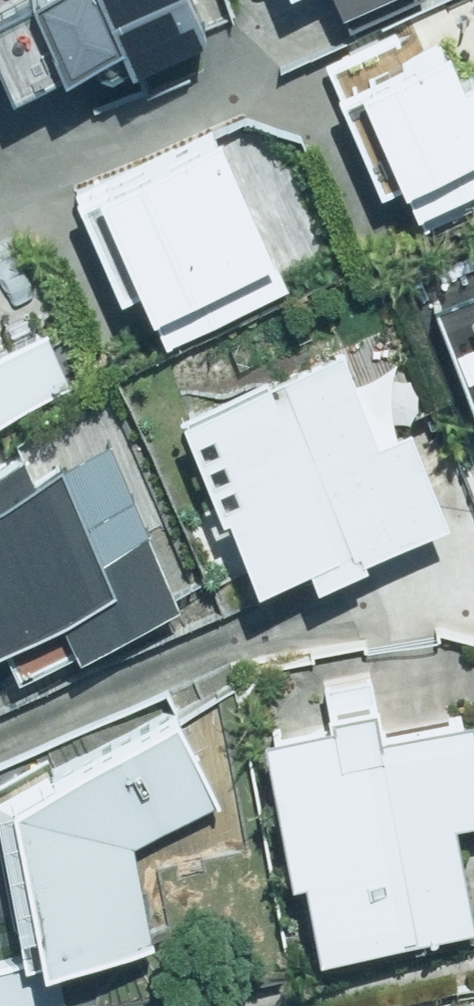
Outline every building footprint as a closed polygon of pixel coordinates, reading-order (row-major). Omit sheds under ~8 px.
[(1,52),(15,82),(126,32),(138,59),(210,26),(198,0),(0,0),(0,52),(1,52)] [(330,55),(383,172),(410,160),(433,211),(473,192),(473,63),(469,66),(452,28),(404,50),(393,26),(330,55)] [(97,165),(169,332),(292,279),(219,113),(97,165)] [(473,418),(473,287),(440,302),(415,313),(463,423),(473,418)] [(72,371),(50,318),(0,339),(0,402),(72,371)] [(349,381),(332,340),(162,413),(244,607),(438,524),(373,371),(349,381)] [(61,627),(78,666),(188,619),(151,534),(95,558),(56,468),(23,482),(11,453),(0,458),(0,653),(61,627)] [(238,739),(240,746),(299,965),(461,921),(436,827),(470,818),(445,726),(372,745),(361,706),(238,739)] [(163,722),(0,803),(0,866),(17,965),(0,970),(0,1005),(60,1005),(53,972),(140,947),(125,844),(213,800),(163,722)]
